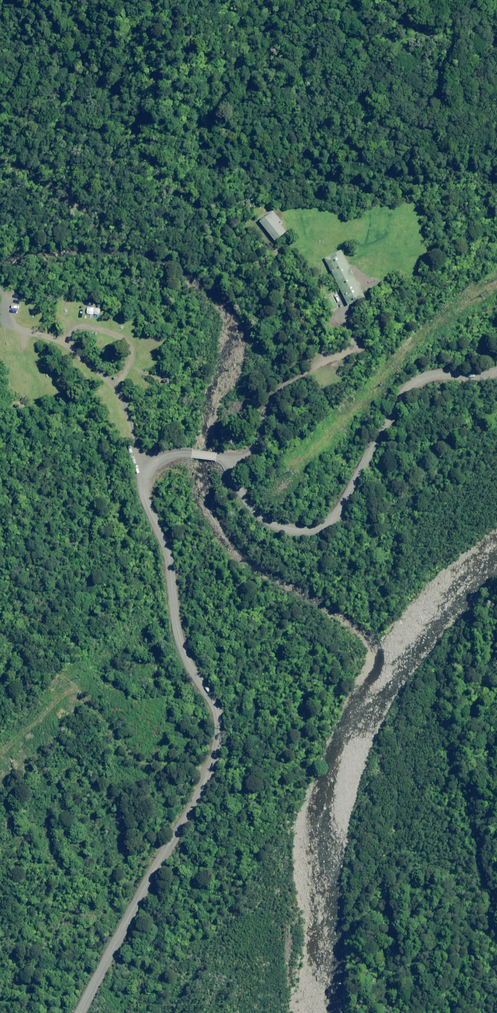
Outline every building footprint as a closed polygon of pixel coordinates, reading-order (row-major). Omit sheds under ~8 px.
[(280,228),(257,202),(243,214),(266,240),(280,228)] [(348,287),(326,243),(309,252),(331,296),(348,287)]
